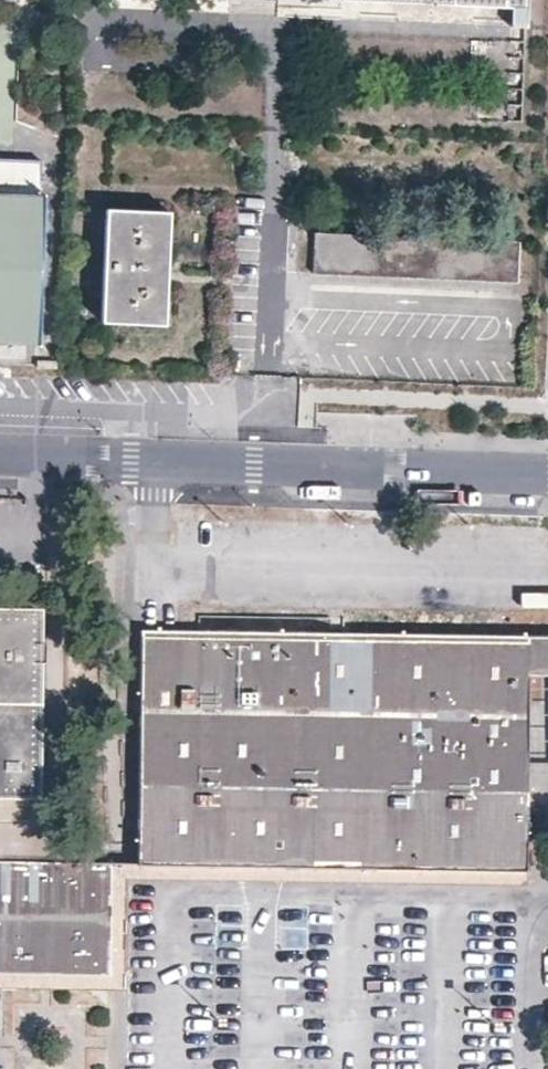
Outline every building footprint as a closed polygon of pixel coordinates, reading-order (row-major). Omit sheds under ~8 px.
[(39,344),(44,192),(42,192),(42,176),(43,160),(39,160),(40,126),(0,125),(0,342),(39,344)] [(168,322),(174,210),(112,206),(105,318),(168,322)] [(518,281),(520,240),(320,231),(318,271),(518,281)] [(33,791),(34,790),(35,661),(43,661),(43,650),(43,640),(36,640),(36,603),(0,602),(0,791),(33,791)] [(514,656),(547,657),(547,624),(137,619),(134,855),(511,859),(514,656)] [(99,971),(100,855),(0,853),(0,970),(99,971)] [(119,988),(121,874),(123,873),(511,877),(511,859),(134,855),(110,855),(100,855),(99,971),(0,970),(0,987),(119,988)]
